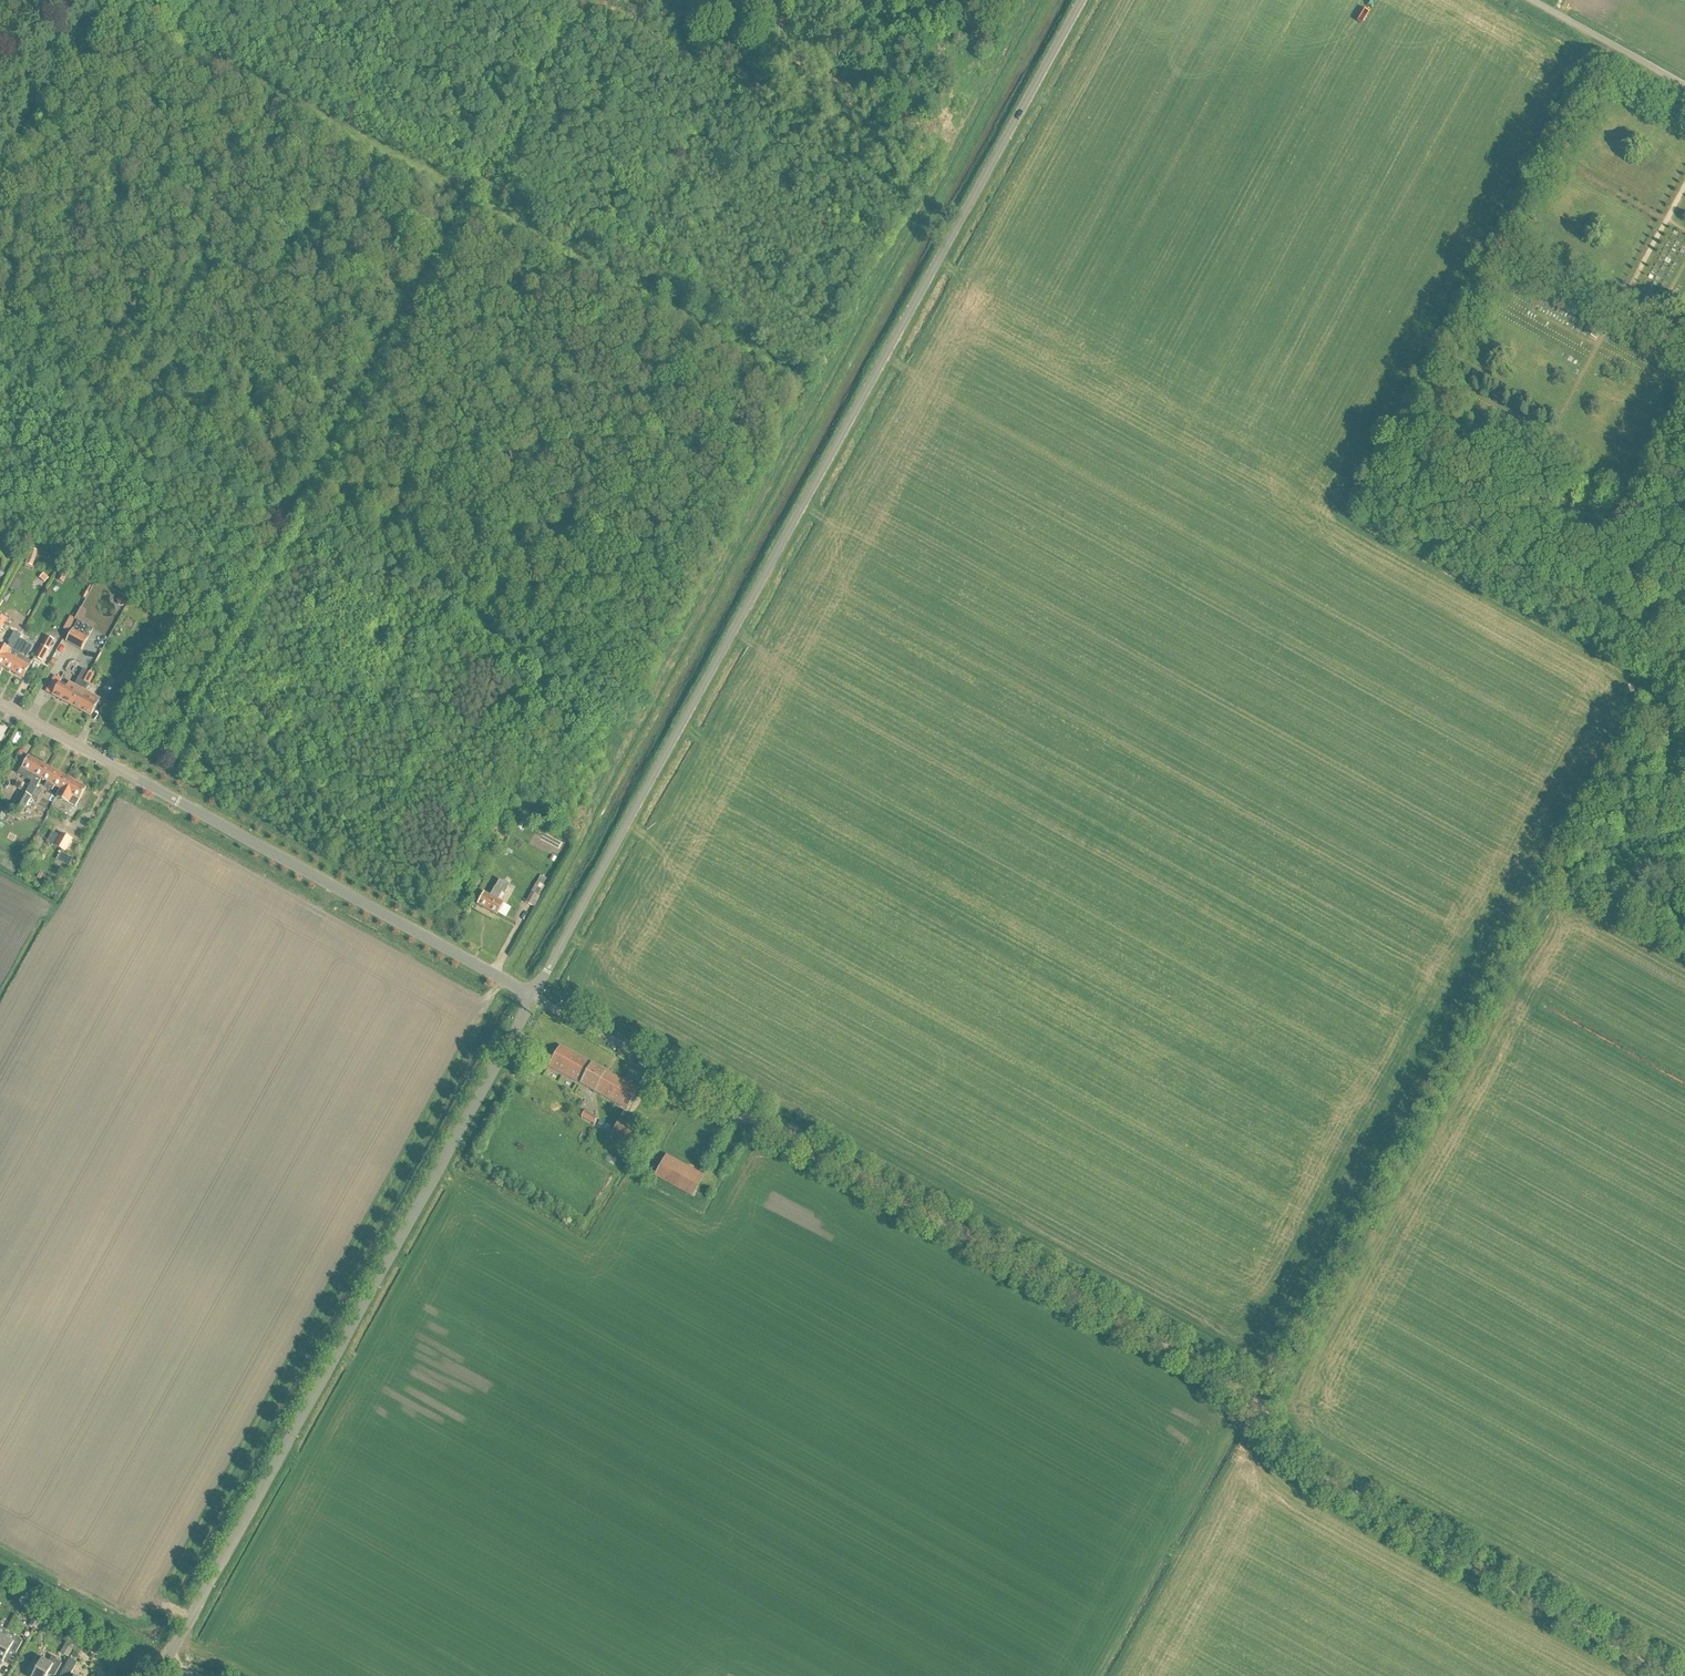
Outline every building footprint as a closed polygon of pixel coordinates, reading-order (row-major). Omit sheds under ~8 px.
[(1594,316),(1584,333),(1595,340),(1605,323),(1594,316)] [(31,549),(28,558),(35,560),(38,551),(31,549)] [(63,584),(70,571),(63,567),(56,580),(63,584)] [(77,621),(73,629),(66,642),(81,651),(96,624),(86,619),(84,616),(86,611),(81,609),(75,620),(77,621)] [(20,639),(14,636),(7,648),(0,644),(0,666),(4,668),(11,656),(20,639)] [(46,637),(41,646),(48,650),(54,641),(46,637)] [(11,656),(4,668),(23,679),(30,667),(29,667),(32,662),(19,655),(22,650),(26,643),(20,639),(11,656)] [(48,650),(41,646),(34,658),(42,662),(48,650)] [(54,695),(70,704),(88,672),(83,669),(74,685),(70,683),(67,687),(60,683),(53,696),(54,695)] [(85,691),(93,675),(88,672),(70,704),(72,705),(72,706),(73,706),(91,716),(90,717),(91,717),(100,699),(85,691)] [(41,780),(48,768),(28,757),(22,768),(21,768),(17,775),(32,783),(26,793),(32,797),(36,789),(41,780)] [(60,790),(67,778),(48,768),(41,780),(47,783),(45,787),(52,791),(54,787),(60,790)] [(67,778),(60,790),(56,797),(75,808),(79,800),(80,801),(86,789),(67,778)] [(36,789),(32,797),(38,800),(42,792),(36,789)] [(23,811),(31,797),(22,792),(14,806),(23,811)] [(62,850),(66,853),(73,840),(60,833),(54,846),(56,847),(55,849),(61,852),(62,850)] [(499,880),(490,896),(484,893),(478,905),(497,916),(504,904),(498,901),(503,892),(505,894),(510,886),(499,880)] [(524,903),(534,908),(540,895),(538,894),(543,886),(536,882),(532,891),(531,890),(524,903)] [(626,1109),(638,1089),(560,1046),(549,1066),(626,1109)] [(594,1125),(597,1118),(584,1111),(580,1117),(594,1125)] [(600,1125),(611,1132),(615,1126),(603,1119),(600,1125)] [(629,1144),(638,1129),(620,1119),(611,1134),(629,1144)] [(666,1154),(654,1176),(692,1197),(704,1175),(666,1154)] [(39,1622),(34,1619),(31,1625),(36,1628),(39,1622)] [(16,1654),(23,1642),(6,1632),(0,1644),(0,1661),(3,1663),(10,1650),(16,1654)] [(61,1655),(67,1658),(73,1648),(67,1644),(61,1655)] [(62,1664),(56,1661),(57,1659),(52,1656),(48,1662),(42,1659),(40,1664),(34,1660),(28,1671),(34,1675),(33,1675),(47,1675),(49,1673),(55,1675),(62,1664)] [(71,1675),(77,1663),(70,1659),(60,1675),(73,1675),(71,1675)]
